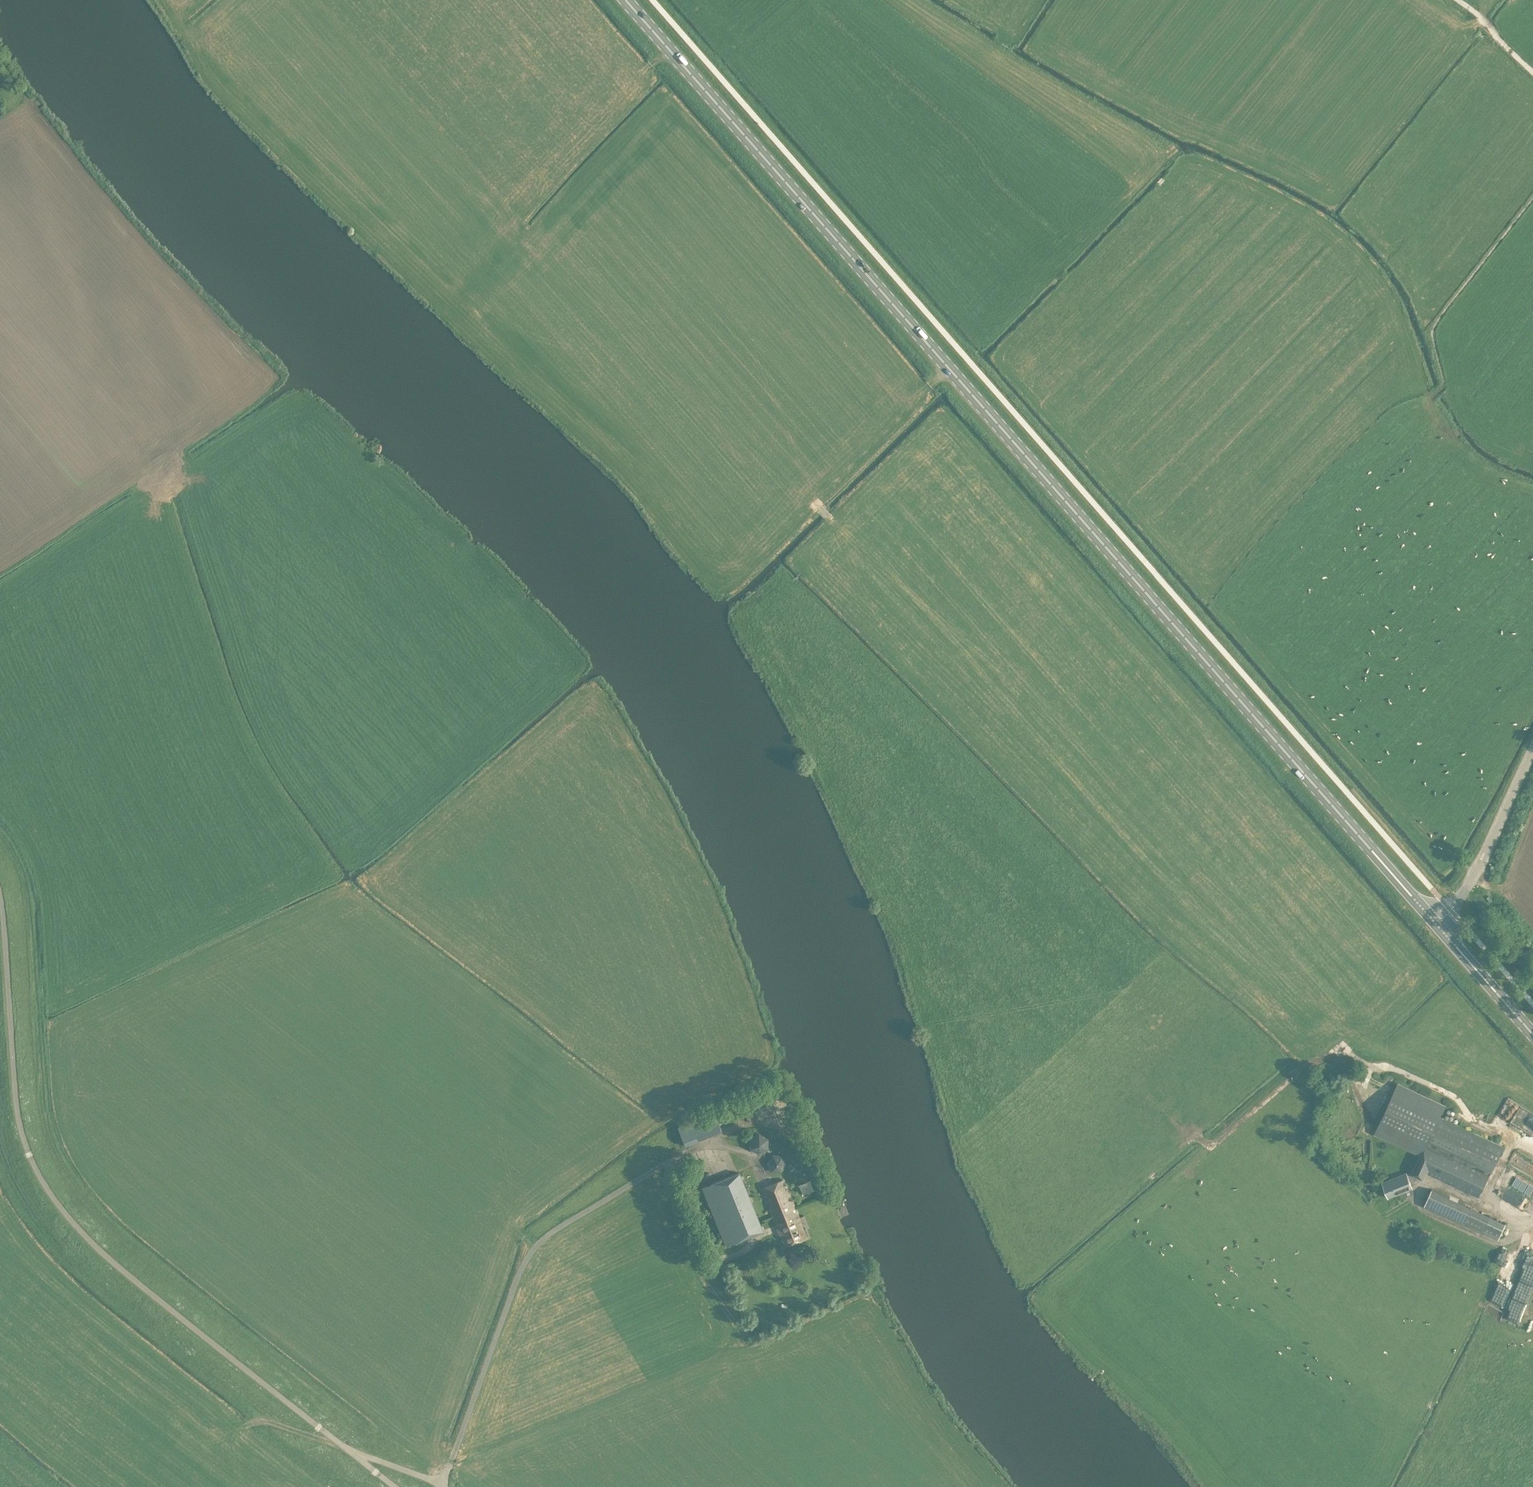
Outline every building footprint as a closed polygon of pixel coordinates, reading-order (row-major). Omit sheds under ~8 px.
[(1503,1144),(1440,1114),(1445,1103),(1397,1081),(1375,1130),(1421,1152),(1411,1171),(1422,1176),(1425,1170),(1478,1194),(1503,1144)] [(1506,1095),(1497,1110),(1508,1117),(1518,1101),(1506,1095)] [(714,1109),(677,1124),(684,1142),(721,1128),(714,1109)] [(753,1149),(767,1145),(763,1133),(750,1137),(753,1149)] [(785,1163),(781,1153),(767,1159),(772,1169),(785,1163)] [(725,1242),(761,1228),(738,1170),(702,1185),(725,1242)] [(1382,1180),(1388,1195),(1412,1185),(1406,1170),(1382,1180)] [(769,1206),(784,1243),(805,1235),(782,1177),(761,1186),(766,1199),(769,1198),(772,1205),(769,1206)] [(1505,1220),(1431,1186),(1424,1203),(1498,1236),(1505,1220)] [(1520,1246),(1520,1256),(1532,1255),(1531,1246),(1520,1246)]
